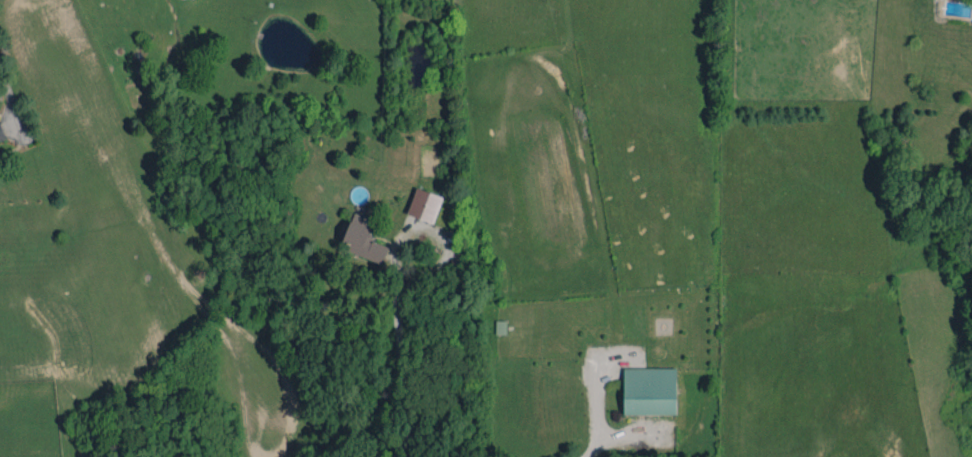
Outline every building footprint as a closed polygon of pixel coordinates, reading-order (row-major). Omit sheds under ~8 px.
[(443,197),(416,187),(407,213),(433,223),(443,197)] [(382,262),(388,246),(367,239),(374,219),(353,212),(341,247),(382,262)] [(505,333),(505,320),(496,320),(495,333),(505,333)] [(676,414),(676,368),(623,367),(623,414),(676,414)]
